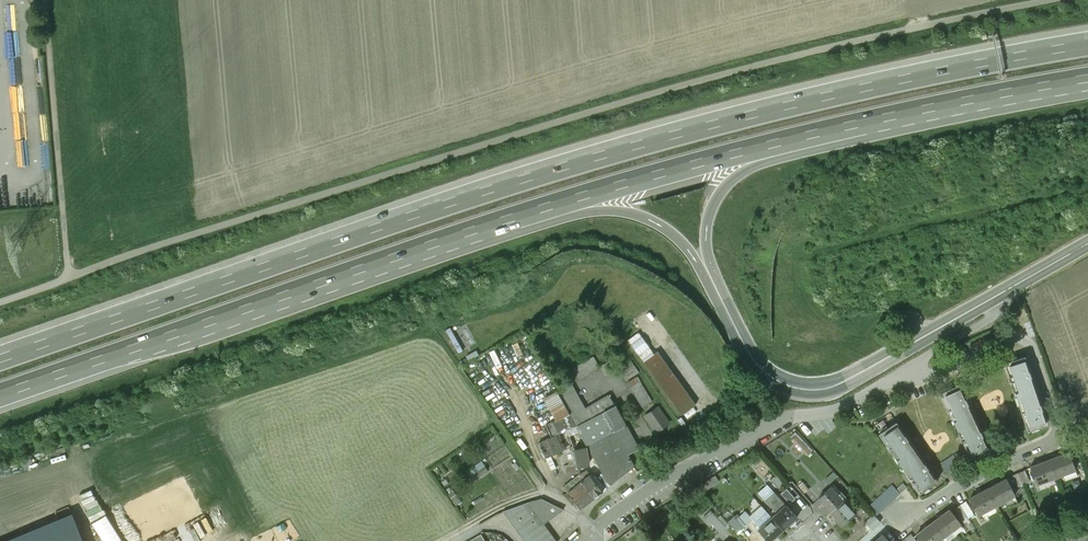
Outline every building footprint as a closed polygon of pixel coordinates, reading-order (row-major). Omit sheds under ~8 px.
[(1047,424),(1025,357),(1006,363),(1028,430),(1047,424)] [(594,358),(574,370),(579,380),(600,368),(594,358)] [(610,362),(600,368),(606,378),(616,372),(610,362)] [(639,373),(631,362),(619,370),(627,382),(639,373)] [(650,400),(640,383),(631,389),(643,408),(652,403),(650,400)] [(587,411),(572,385),(559,392),(578,427),(616,407),(610,397),(587,411)] [(990,449),(960,385),(941,393),(971,458),(990,449)] [(643,412),(653,432),(670,423),(660,403),(643,412)] [(616,407),(578,427),(597,461),(611,486),(635,467),(628,456),(639,450),(616,407)] [(937,481),(897,422),(880,434),(920,492),(937,481)] [(1013,424),(996,433),(1002,443),(1018,435),(1013,424)] [(556,435),(539,443),(546,458),(563,450),(556,435)] [(586,448),(575,450),(578,467),(589,465),(586,448)] [(1075,469),(1069,452),(1049,460),(1056,477),(1075,469)] [(957,453),(941,464),(948,474),(963,463),(957,453)] [(1049,460),(1030,467),(1037,485),(1056,477),(1049,460)] [(1029,481),(1024,470),(1018,473),(1023,484),(1029,481)] [(833,472),(825,479),(829,484),(837,477),(833,472)] [(1018,473),(1012,476),(1017,487),(1023,484),(1018,473)] [(594,480),(590,475),(582,482),(596,499),(604,492),(594,480)] [(609,487),(602,476),(598,478),(597,477),(594,480),(604,492),(609,487)] [(1006,479),(988,489),(997,504),(1015,495),(1006,479)] [(582,482),(568,493),(582,510),(596,499),(582,482)] [(907,487),(903,483),(897,488),(901,493),(907,487)] [(900,494),(892,485),(887,490),(895,499),(900,494)] [(844,500),(832,487),(818,498),(831,512),(844,500)] [(988,489),(970,499),(978,515),(997,504),(988,489)] [(895,499),(887,490),(873,502),(881,511),(895,499)] [(796,517),(773,492),(763,502),(775,514),(772,517),(783,529),(796,517)] [(564,510),(542,499),(528,503),(544,524),(564,510)] [(844,500),(831,512),(843,525),(856,514),(844,500)] [(881,511),(873,502),(868,508),(873,514),(876,517),(881,511)] [(972,513),(965,502),(960,505),(967,516),(972,513)] [(528,503),(504,511),(525,540),(556,540),(544,524),(528,503)] [(967,516),(960,505),(955,508),(962,519),(967,516)] [(950,510),(933,522),(944,537),(961,524),(950,510)] [(746,511),(738,518),(746,526),(753,519),(746,511)] [(873,514),(865,522),(872,529),(880,522),(876,517),(873,514)] [(268,536),(262,523),(249,530),(243,517),(229,524),(237,540),(257,540),(268,536)] [(772,517),(758,530),(769,540),(770,540),(783,529),(772,517)] [(725,528),(717,518),(712,523),(720,532),(725,528)] [(917,535),(921,540),(938,540),(944,537),(933,522),(917,535)]
